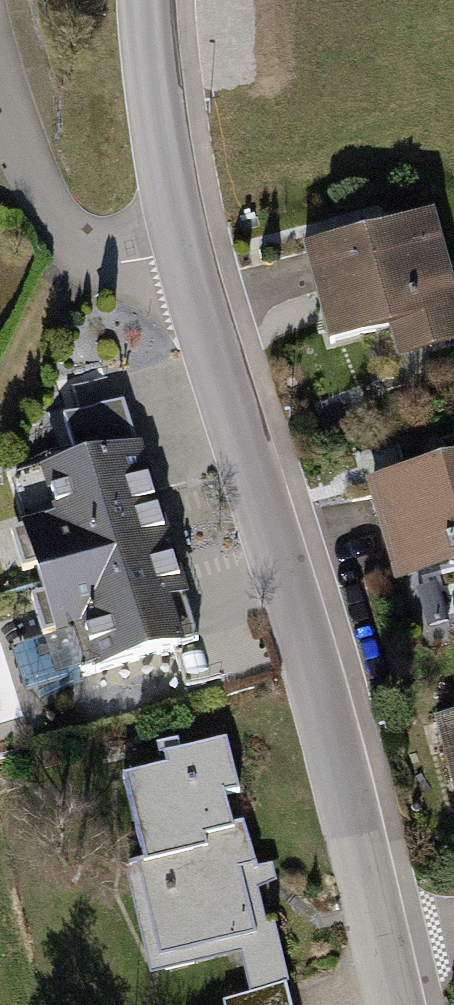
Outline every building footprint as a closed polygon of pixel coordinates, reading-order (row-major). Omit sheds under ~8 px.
[(431,211),(312,245),(337,330),(394,314),(404,347),(453,333),(453,291),(431,211)] [(10,515),(25,564),(153,525),(115,393),(57,411),(68,448),(28,460),(42,506),(10,515)] [(376,481),(398,565),(453,550),(453,460),(376,481)] [(153,525),(25,564),(44,627),(70,620),(82,662),(185,631),(153,525)] [(443,718),(453,757),(453,715),(443,718)] [(237,771),(149,794),(194,970),(281,948),(237,771)]
